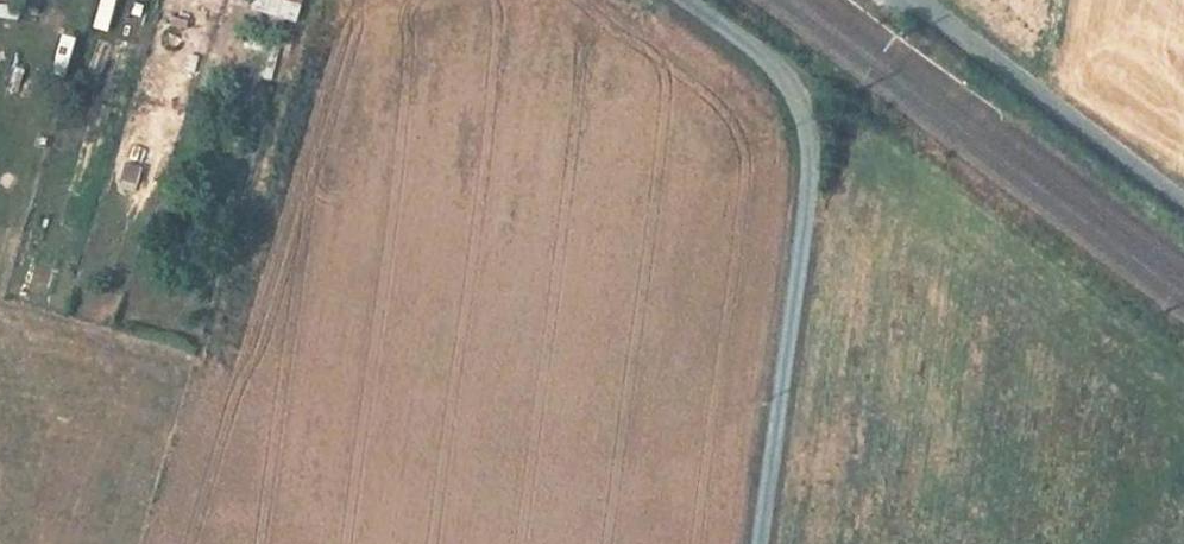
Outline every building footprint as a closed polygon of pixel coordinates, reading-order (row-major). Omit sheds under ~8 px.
[(95,27),(111,31),(120,0),(103,0),(95,27)] [(256,14),(308,21),(311,0),(258,0),(256,14)]
